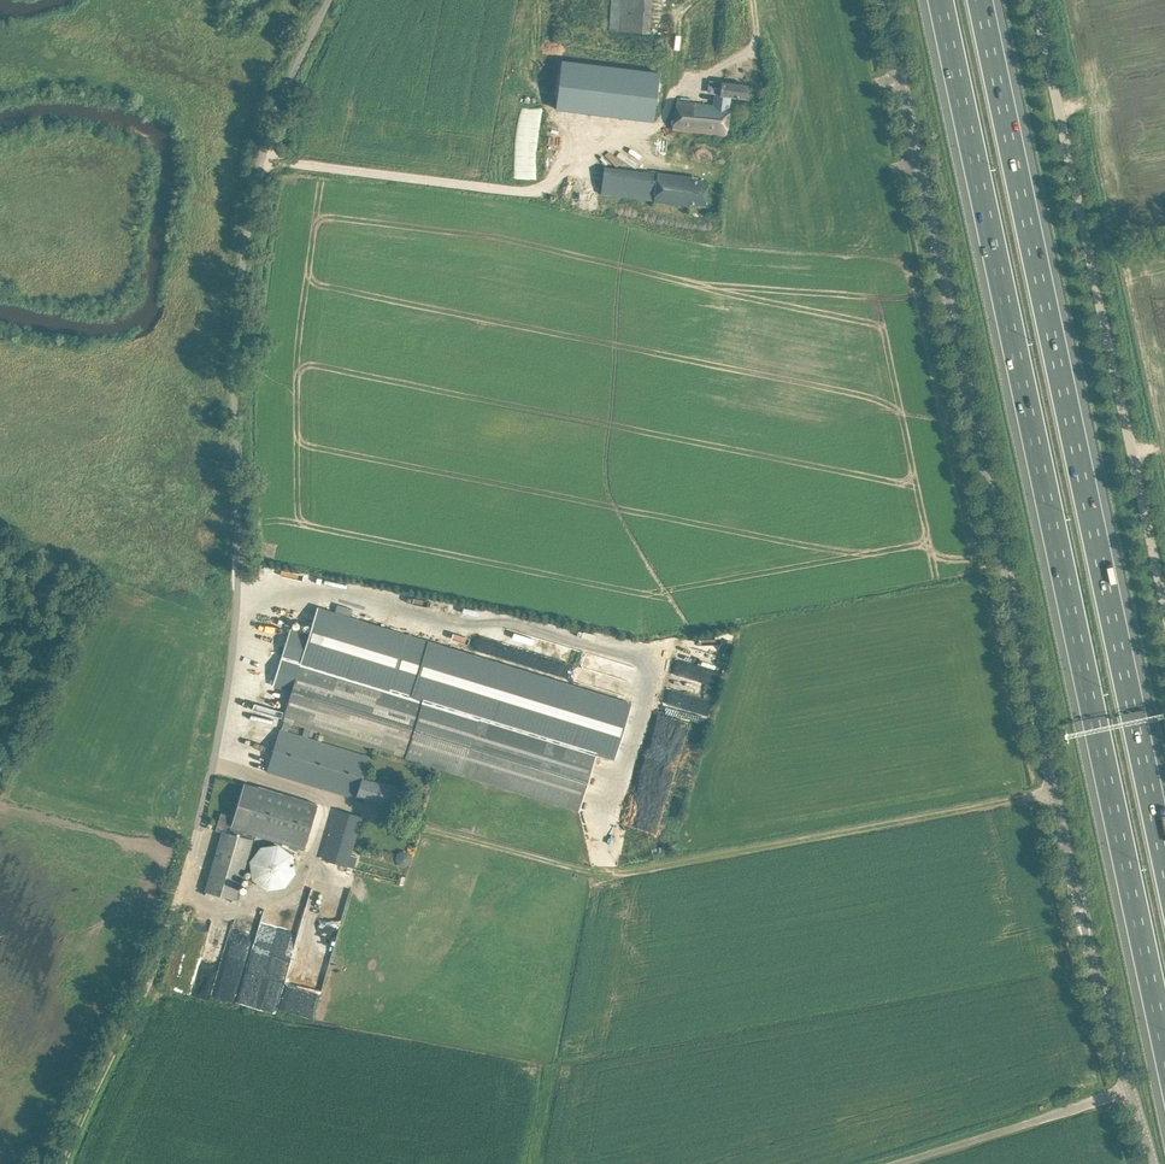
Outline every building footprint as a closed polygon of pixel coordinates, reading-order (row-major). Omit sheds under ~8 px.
[(649,33),(651,0),(611,0),(609,30),(649,33)] [(715,94),(713,104),(729,106),(730,96),(746,98),(748,85),(721,82),(709,80),(707,92),(715,94)] [(609,114),(641,117),(644,92),(612,89),(609,114)] [(729,106),(713,104),(677,100),(672,129),(726,135),(729,106)] [(644,200),(676,204),(688,206),(688,203),(705,205),(708,181),(696,180),(691,179),(691,177),(648,171),(647,172),(604,167),(600,194),(644,199),(644,200)] [(347,614),(348,608),(336,606),(334,612),(347,614)] [(267,772),(356,799),(357,796),(397,808),(403,788),(363,775),(369,756),(308,738),(311,728),(582,812),(599,756),(618,762),(635,706),(317,607),(309,634),(291,629),(273,685),(292,691),(283,720),(284,720),(281,729),(280,729),(267,772)] [(666,687),(713,700),(721,672),(674,659),(666,687)] [(656,749),(654,755),(668,760),(670,754),(656,749)] [(244,831),(303,849),(312,817),(266,803),(270,790),(258,786),(257,788),(244,784),(232,825),(245,828),(244,831)] [(322,858),(347,865),(362,817),(336,810),(322,858)] [(205,891),(235,899),(252,839),(223,831),(205,891)] [(250,861),(252,879),(266,890),(284,887),(295,872),(293,854),(278,844),(260,846),(250,861)]
